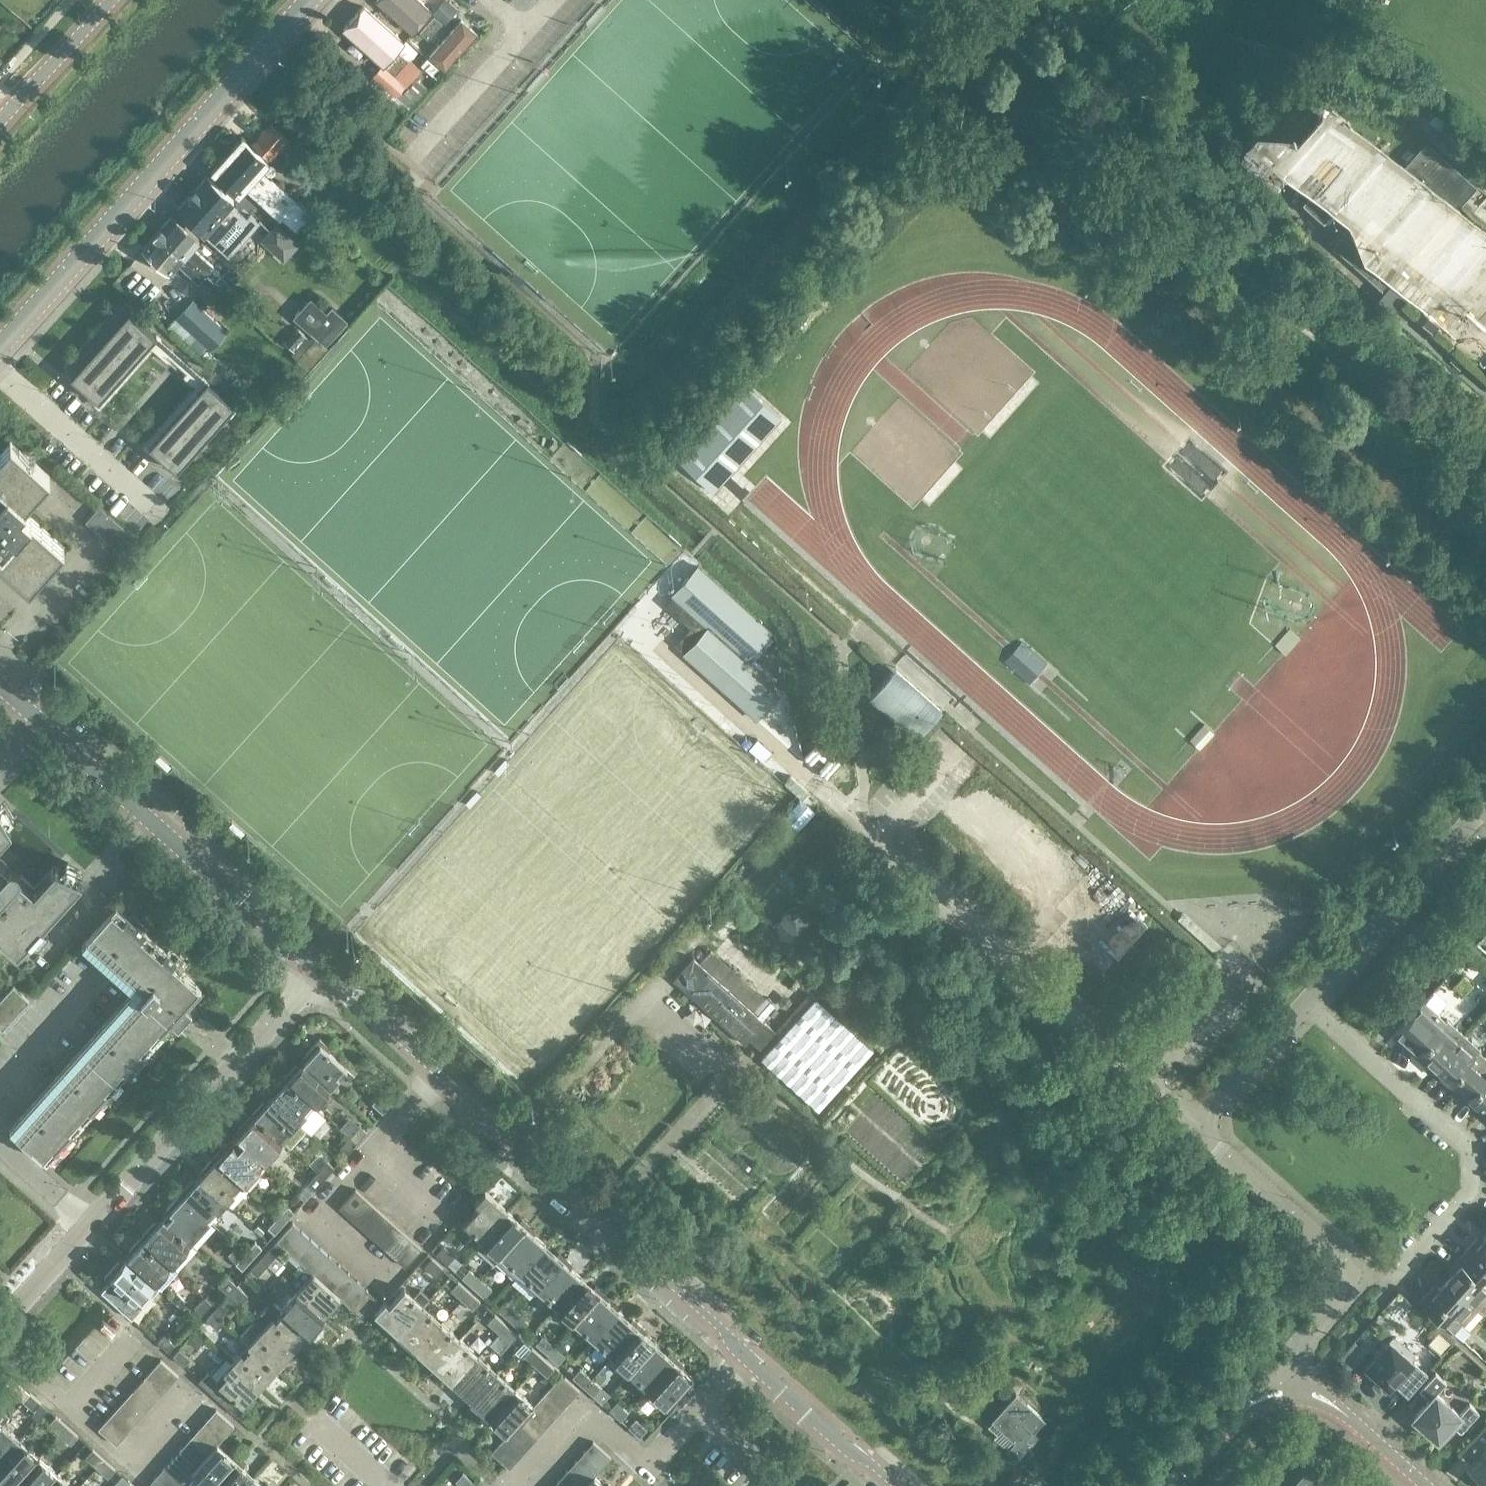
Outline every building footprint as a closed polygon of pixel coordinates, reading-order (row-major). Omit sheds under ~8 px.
[(412,31),(432,7),(423,0),(378,0),(412,31)] [(349,18),(336,32),(378,69),(399,46),(372,22),(363,31),(349,18)] [(271,121),(250,145),(241,137),(227,154),(296,216),(305,205),(297,197),(295,199),(272,178),(271,179),(261,170),(290,137),(271,121)] [(1384,290),(1463,201),(1477,185),(1426,139),(1401,168),(1390,180),(1380,171),(1391,159),(1362,132),(1302,199),(1331,225),(1353,201),(1363,210),(1333,244),(1384,290)] [(296,216),(227,154),(212,170),(239,194),(247,186),(281,217),(282,216),(290,222),(296,216)] [(207,176),(192,192),(228,224),(232,219),(236,222),(239,219),(226,208),(233,200),(207,176)] [(228,224),(192,192),(178,208),(205,232),(204,233),(217,245),(222,239),(235,250),(244,239),(228,224)] [(254,230),(262,236),(279,216),(271,209),(254,230)] [(172,215),(157,231),(201,270),(202,269),(207,274),(214,266),(192,247),(199,240),(172,215)] [(201,270),(157,231),(143,247),(170,272),(177,263),(194,278),(201,270)] [(311,332),(316,326),(328,337),(341,323),(328,311),(327,312),(310,297),(292,316),(311,332)] [(209,349),(226,329),(192,298),(174,317),(209,349)] [(129,310),(71,376),(99,400),(149,344),(180,371),(188,363),(129,310)] [(199,389),(149,445),(177,470),(235,405),(192,366),(184,375),(199,389)] [(713,491),(781,417),(745,384),(678,459),(713,491)] [(0,452),(0,560),(29,585),(64,546),(21,508),(50,475),(10,440),(0,452)] [(697,566),(673,593),(709,626),(684,653),(756,717),(781,689),(745,657),(769,630),(697,566)] [(893,672),(871,695),(915,735),(936,711),(893,672)] [(822,735),(806,755),(821,767),(837,747),(822,735)] [(11,825),(0,808),(0,837),(11,825)] [(17,949),(82,876),(53,864),(33,886),(18,872),(19,872),(19,871),(20,870),(20,869),(21,867),(21,866),(20,865),(20,864),(20,862),(19,861),(18,860),(16,859),(15,859),(13,858),(12,858),(10,859),(9,859),(7,860),(6,862),(0,856),(0,934),(17,949)] [(14,1130),(47,1160),(65,1140),(69,1144),(70,1143),(65,1139),(97,1104),(102,1108),(105,1104),(101,1100),(135,1062),(140,1066),(141,1065),(136,1061),(171,1022),(187,1037),(188,1036),(171,1021),(202,988),(173,962),(180,954),(179,952),(175,957),(137,922),(140,918),(140,917),(136,921),(116,904),(85,937),(142,988),(14,1130)] [(693,956),(673,978),(718,1018),(714,1022),(742,1047),(750,1038),(765,1052),(761,1056),(819,1108),(874,1048),(816,996),(781,1034),(753,1010),(764,997),(711,949),(700,962),(693,956)] [(0,1000),(0,1028),(2,1030),(29,1000),(13,986),(0,1000)] [(1423,1055),(1435,1066),(1464,1033),(1447,1018),(1446,1020),(1437,1012),(1406,1046),(1420,1058),(1423,1055)] [(1435,1066),(1447,1076),(1443,1080),(1457,1092),(1485,1059),(1485,1056),(1479,1050),(1481,1048),(1464,1033),(1435,1066)] [(309,1055),(303,1062),(330,1087),(347,1068),(329,1051),(332,1047),(320,1037),(307,1052),(309,1055)] [(1457,1092),(1470,1103),(1473,1100),(1485,1111),(1485,1109),(1485,1059),(1457,1092)] [(330,1087),(303,1062),(298,1068),(295,1065),(284,1078),(314,1105),(330,1087)] [(314,1105),(284,1078),(275,1088),(277,1091),(270,1098),(305,1129),(306,1128),(299,1121),(314,1105)] [(383,1112),(389,1105),(378,1095),(372,1102),(383,1112)] [(305,1129),(270,1098),(266,1103),(263,1101),(252,1113),(282,1140),(283,1140),(290,1146),(305,1129)] [(282,1140),(252,1113),(239,1127),(242,1130),(235,1138),(262,1162),(282,1140)] [(356,1142),(367,1130),(360,1124),(349,1136),(356,1142)] [(356,1142),(349,1136),(340,1146),(347,1153),(356,1142)] [(262,1162),(235,1138),(228,1144),(226,1142),(212,1158),(242,1185),(262,1162)] [(242,1185),(212,1158),(202,1169),(205,1171),(198,1178),(226,1203),(242,1185)] [(324,1178),(334,1166),(328,1160),(317,1172),(311,1165),(310,1166),(324,1178)] [(324,1178),(310,1166),(301,1175),(315,1188),(324,1178)] [(226,1203),(198,1178),(193,1184),(191,1181),(180,1193),(210,1220),(226,1203)] [(340,1207),(350,1216),(366,1198),(356,1189),(340,1207)] [(507,1211),(485,1191),(474,1202),(478,1206),(463,1222),(482,1240),(507,1211)] [(210,1220),(180,1193),(167,1208),(169,1210),(162,1218),(190,1243),(210,1220)] [(350,1216),(359,1224),(375,1206),(366,1198),(350,1216)] [(284,1223),(294,1211),(288,1204),(277,1216),(284,1223)] [(359,1224),(368,1232),(384,1215),(375,1206),(359,1224)] [(507,1211),(482,1240),(500,1256),(526,1228),(507,1211)] [(368,1232),(378,1241),(394,1223),(384,1215),(368,1232)] [(284,1223),(277,1216),(268,1226),(275,1233),(284,1223)] [(190,1243),(162,1218),(156,1225),(153,1223),(140,1238),(179,1273),(182,1269),(173,1261),(190,1243)] [(292,1223),(276,1241),(286,1250),(302,1232),(292,1223)] [(378,1241),(387,1249),(403,1231),(394,1223),(378,1241)] [(526,1228),(500,1256),(519,1273),(544,1244),(526,1228)] [(387,1249),(396,1257),(412,1240),(403,1231),(387,1249)] [(302,1232),(286,1250),(296,1258),(312,1240),(302,1232)] [(1480,1240),(1477,1237),(1465,1250),(1485,1269),(1485,1234),(1480,1240)] [(179,1273),(140,1238),(130,1249),(132,1251),(126,1258),(154,1283),(156,1280),(165,1288),(179,1273)] [(251,1258),(262,1247),(255,1240),(245,1252),(251,1258)] [(312,1240),(296,1258),(305,1266),(321,1248),(312,1240)] [(396,1257),(406,1266),(422,1249),(412,1240),(396,1257)] [(443,1244),(436,1252),(447,1263),(455,1255),(443,1244)] [(544,1244),(519,1273),(537,1289),(563,1261),(544,1244)] [(277,1253),(271,1246),(270,1246),(260,1258),(267,1264),(277,1253)] [(321,1248),(305,1266),(312,1273),(314,1275),(330,1257),(321,1248)] [(1465,1250),(1453,1263),(1457,1267),(1446,1278),(1479,1308),(1485,1299),(1485,1269),(1465,1250)] [(251,1258),(245,1252),(236,1261),(243,1268),(251,1258)] [(436,1276),(443,1267),(432,1256),(424,1265),(436,1276)] [(330,1257),(314,1275),(323,1283),(339,1265),(330,1257)] [(154,1283),(126,1258),(121,1264),(118,1262),(105,1277),(109,1280),(101,1290),(127,1313),(154,1283)] [(267,1264),(260,1258),(251,1268),(257,1274),(267,1264)] [(563,1261),(537,1289),(555,1306),(581,1277),(563,1261)] [(339,1265),(323,1283),(333,1292),(349,1274),(339,1265)] [(469,1268),(462,1276),(473,1286),(481,1278),(469,1268)] [(312,1273),(296,1291),(323,1315),(330,1308),(332,1311),(342,1300),(333,1292),(323,1283),(314,1275),(312,1273)] [(248,1294),(232,1279),(226,1274),(218,1283),(228,1293),(206,1317),(217,1327),(223,1321),(219,1317),(235,1299),(240,1303),(248,1294)] [(349,1274),(333,1292),(342,1300),(358,1282),(349,1274)] [(581,1277),(555,1306),(574,1323),(599,1294),(581,1277)] [(481,1278),(473,1286),(491,1302),(498,1294),(481,1278)] [(1479,1308),(1446,1278),(1435,1291),(1432,1287),(1420,1301),(1454,1331),(1462,1323),(1464,1324),(1479,1308)] [(462,1299),(469,1291),(458,1281),(451,1289),(462,1299)] [(358,1282),(342,1300),(351,1308),(367,1290),(358,1282)] [(388,1306),(384,1302),(374,1313),(397,1335),(423,1306),(429,1299),(420,1290),(413,1298),(404,1289),(388,1306)] [(367,1290),(351,1308),(361,1317),(377,1299),(367,1290)] [(323,1315),(296,1291),(280,1308),(310,1335),(321,1323),(319,1321),(323,1315)] [(473,1309),(481,1301),(469,1291),(462,1299),(473,1309)] [(599,1294),(574,1323),(592,1339),(618,1311),(599,1294)] [(202,1313),(212,1303),(205,1296),(195,1307),(202,1313)] [(506,1301),(499,1309),(510,1320),(518,1311),(506,1301)] [(423,1306),(397,1335),(407,1344),(405,1347),(413,1354),(441,1322),(423,1306)] [(310,1335),(280,1308),(264,1326),(291,1351),(297,1344),(300,1347),(310,1335)] [(518,1311),(510,1320),(522,1329),(529,1321),(518,1311)] [(618,1311),(592,1339),(611,1356),(636,1327),(618,1311)] [(106,1348),(127,1326),(111,1312),(91,1334),(106,1348)] [(495,1313),(494,1314),(487,1322),(499,1332),(507,1324),(495,1313)] [(264,1326),(255,1317),(239,1335),(248,1344),(278,1371),(289,1359),(286,1356),(291,1351),(264,1326)] [(441,1322),(413,1354),(419,1359),(421,1356),(434,1367),(459,1339),(441,1322)] [(507,1324),(499,1332),(510,1342),(517,1334),(507,1324)] [(636,1327),(611,1356),(629,1372),(655,1344),(636,1327)] [(157,1340),(169,1350),(175,1343),(164,1333),(157,1340)] [(543,1334),(536,1342),(547,1353),(554,1345),(543,1334)] [(1376,1375),(1372,1379),(1385,1391),(1393,1382),(1408,1395),(1428,1373),(1412,1359),(1414,1357),(1414,1353),(1396,1336),(1392,1336),(1390,1339),(1389,1338),(1385,1342),(1382,1342),(1380,1345),(1380,1348),(1365,1365),(1376,1375)] [(459,1339),(434,1367),(444,1377),(442,1379),(450,1386),(478,1355),(459,1339)] [(248,1344),(232,1362),(259,1386),(265,1380),(268,1382),(278,1371),(248,1344)] [(655,1344),(629,1372),(648,1389),(673,1360),(655,1344)] [(554,1345),(547,1353),(558,1363),(566,1354),(554,1345)] [(190,1357),(179,1347),(173,1354),(184,1364),(190,1357)] [(535,1365),(543,1357),(532,1347),(524,1355),(535,1365)] [(478,1355),(450,1386),(457,1392),(459,1390),(471,1400),(496,1372),(478,1355)] [(547,1375),(553,1368),(554,1367),(543,1357),(535,1365),(547,1375)] [(160,1360),(151,1370),(169,1386),(179,1376),(160,1360)] [(673,1360),(648,1389),(667,1406),(692,1377),(673,1360)] [(232,1362),(217,1378),(207,1370),(199,1380),(238,1415),(257,1394),(254,1392),(259,1386),(232,1362)] [(591,1378),(580,1367),(573,1375),(584,1386),(591,1378)] [(151,1370),(143,1379),(161,1396),(169,1386),(151,1370)] [(1462,1431),(1481,1411),(1471,1402),(1461,1412),(1438,1391),(1448,1381),(1437,1371),(1421,1389),(1431,1398),(1414,1416),(1439,1438),(1453,1423),(1462,1431)] [(496,1372),(471,1400),(482,1410),(480,1412),(487,1418),(514,1388),(496,1372)] [(15,1393),(22,1385),(11,1374),(4,1383),(15,1393)] [(578,1391),(561,1375),(551,1385),(569,1401),(578,1391)] [(602,1387),(591,1378),(584,1386),(595,1396),(602,1387)] [(143,1379),(134,1390),(152,1406),(161,1396),(143,1379)] [(569,1401),(551,1385),(543,1394),(561,1410),(569,1401)] [(514,1388),(487,1418),(495,1425),(496,1423),(508,1434),(508,1433),(517,1423),(526,1414),(533,1405),(514,1388)] [(134,1390),(125,1399),(143,1415),(152,1406),(134,1390)] [(34,1410),(41,1402),(30,1392),(22,1400),(34,1410)] [(1014,1458),(1030,1441),(1032,1443),(1050,1424),(1042,1417),(1041,1418),(1014,1392),(989,1418),(1012,1439),(1004,1448),(1014,1458)] [(561,1410),(543,1394),(534,1404),(552,1420),(561,1410)] [(125,1399),(116,1409),(135,1425),(143,1415),(125,1399)] [(628,1411),(617,1400),(609,1409),(621,1419),(628,1411)] [(534,1404),(533,1405),(526,1414),(543,1430),(552,1420),(534,1404)] [(116,1409),(107,1419),(125,1435),(135,1425),(116,1409)] [(234,1426),(216,1410),(207,1420),(225,1436),(234,1426)] [(543,1430),(526,1414),(517,1423),(535,1440),(543,1430)] [(60,1433),(67,1425),(56,1415),(48,1423),(60,1433)] [(647,1428),(636,1417),(628,1426),(640,1436),(647,1428)] [(116,1446),(125,1435),(107,1419),(98,1429),(116,1446)] [(225,1436),(207,1420),(198,1429),(216,1446),(217,1445),(225,1436)] [(535,1440),(517,1423),(508,1433),(526,1449),(535,1440)] [(0,1426),(0,1463),(20,1441),(1,1424),(0,1426)] [(71,1443),(78,1435),(67,1425),(60,1433),(71,1443)] [(1462,1453),(1473,1464),(1471,1466),(1472,1467),(1471,1468),(1485,1481),(1485,1426),(1462,1453)] [(216,1446),(198,1429),(189,1439),(207,1456),(216,1446)] [(526,1449),(508,1433),(508,1434),(500,1442),(518,1459),(526,1449)] [(207,1456),(189,1439),(180,1449),(199,1466),(207,1456)] [(0,1463),(0,1475),(5,1479),(3,1482),(7,1485),(13,1485),(38,1457),(20,1441),(0,1463)] [(518,1459),(500,1442),(491,1452),(509,1468),(518,1459)] [(610,1458),(592,1442),(584,1451),(601,1468),(610,1458)] [(207,1456),(199,1466),(192,1473),(207,1485),(214,1485),(240,1458),(231,1450),(228,1454),(217,1445),(216,1446),(207,1456)] [(97,1466),(104,1458),(93,1448),(85,1456),(97,1466)] [(199,1466),(180,1449),(171,1459),(190,1476),(192,1473),(199,1466)] [(601,1468),(584,1451),(575,1460),(593,1476),(601,1468)] [(13,1485),(46,1485),(57,1474),(38,1457),(13,1485)] [(108,1476),(115,1468),(104,1458),(97,1466),(108,1476)] [(214,1485),(247,1485),(254,1478),(243,1467),(246,1464),(240,1458),(214,1485)] [(190,1476),(171,1459),(163,1469),(181,1485),(190,1476)] [(575,1460),(566,1471),(583,1485),(585,1485),(593,1476),(575,1460)] [(1308,1463),(1296,1476),(1298,1478),(1291,1485),(1333,1485),(1308,1463)] [(163,1469),(154,1479),(162,1485),(180,1485),(181,1485),(163,1469)] [(566,1471),(557,1480),(564,1485),(583,1485),(566,1471)] [(456,1480),(462,1485),(470,1485),(474,1482),(463,1472),(456,1480)] [(46,1485),(70,1485),(57,1474),(46,1485)] [(593,1476),(585,1485),(604,1485),(593,1476)] [(247,1485),(264,1485),(254,1478),(247,1485)]
